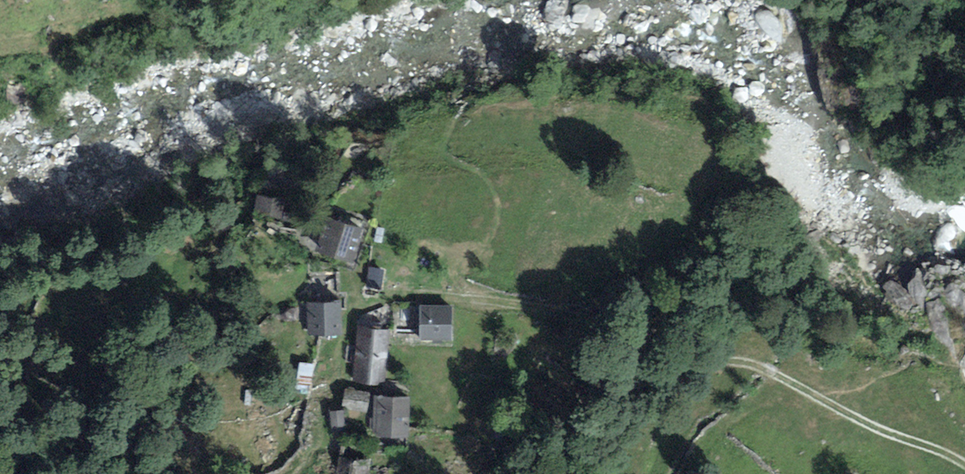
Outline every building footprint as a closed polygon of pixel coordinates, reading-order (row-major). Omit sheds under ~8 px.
[(282,198),(257,196),(255,215),(280,217),(282,198)] [(353,264),(364,230),(328,219),(317,253),(353,264)] [(384,269),(368,267),(365,288),(381,290),(384,269)] [(306,302),(308,336),(343,335),(341,300),(306,302)] [(419,305),(419,341),(432,341),(432,343),(442,343),(442,340),(451,340),(451,305),(419,305)] [(389,329),(357,327),(353,382),(385,385),(389,329)] [(367,412),(370,392),(345,388),(342,408),(367,412)] [(410,397),(373,396),(372,437),(408,438),(410,397)]
